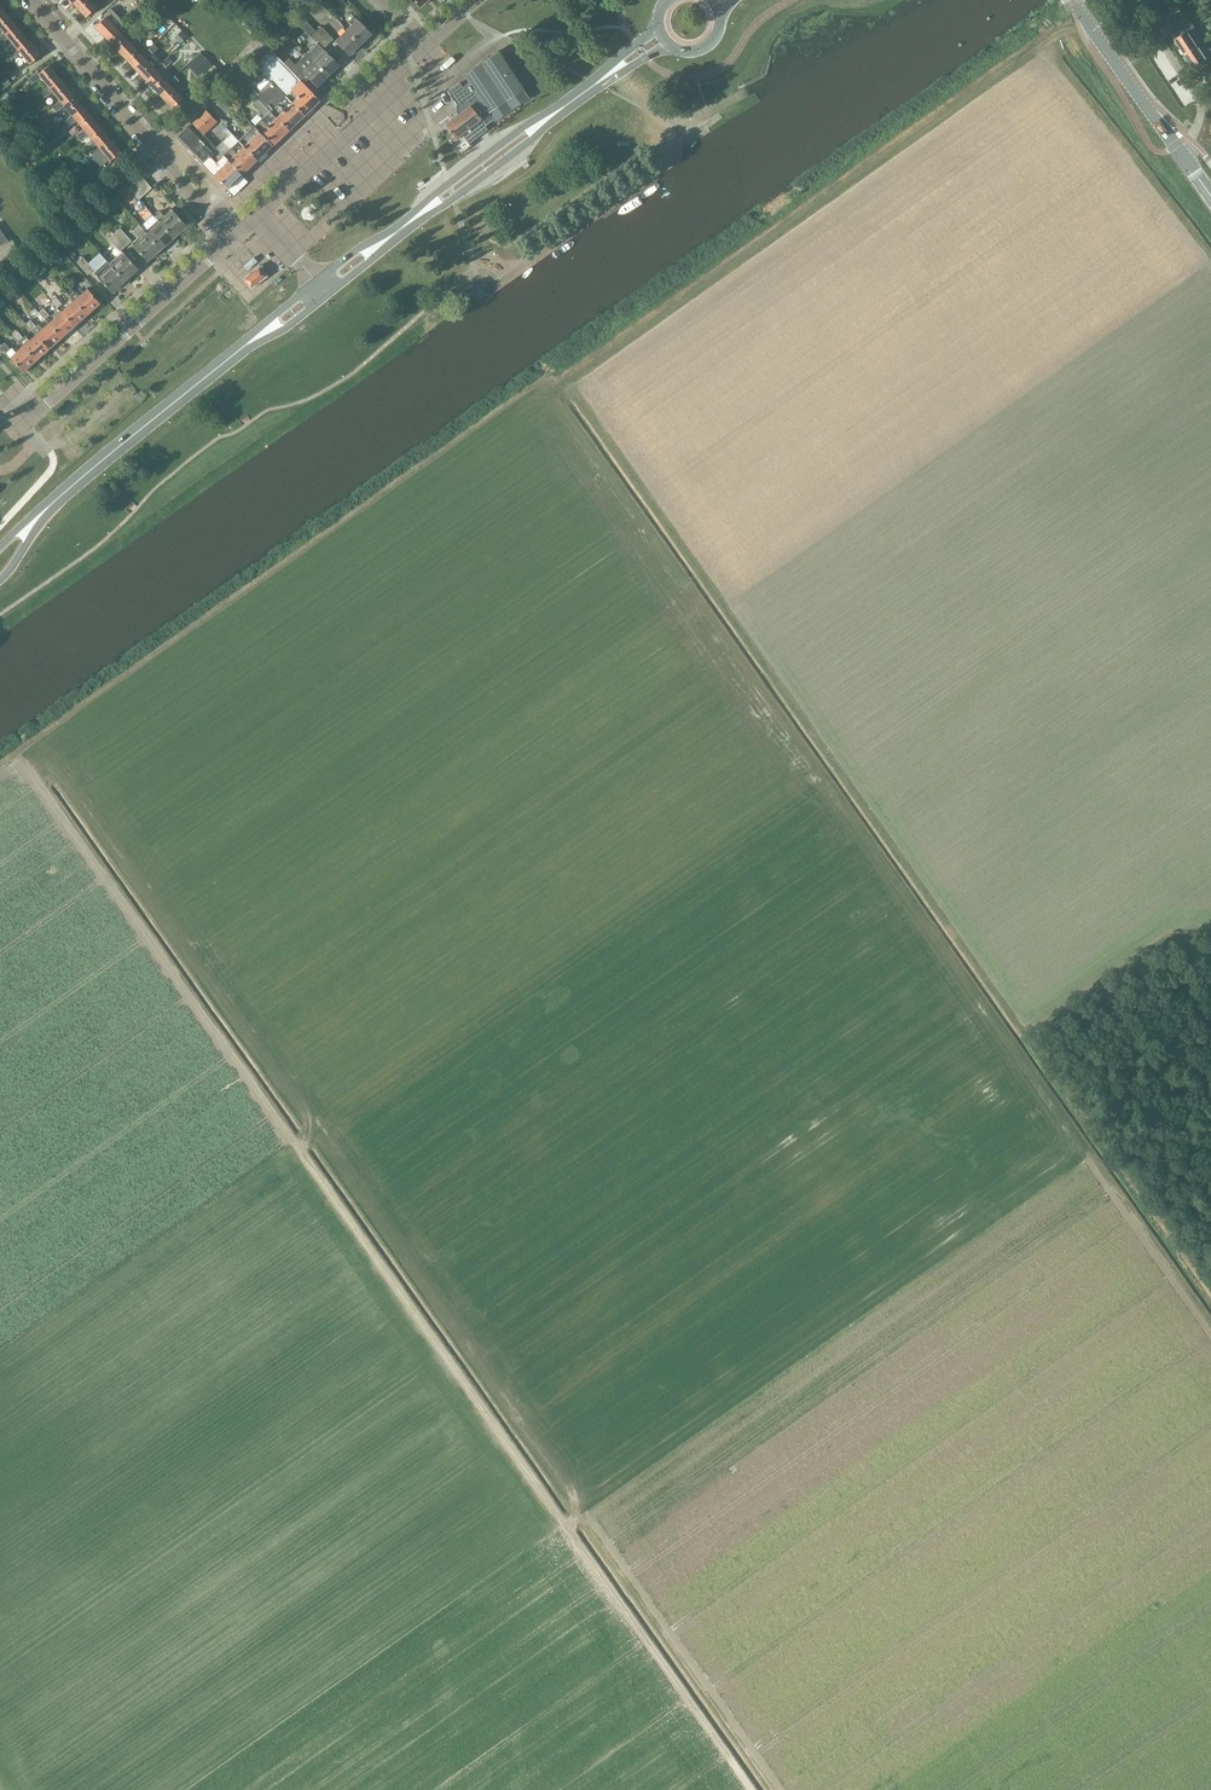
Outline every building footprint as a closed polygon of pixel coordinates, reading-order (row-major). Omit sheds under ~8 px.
[(73,3),(86,17),(95,7),(88,0),(76,0),(73,3)] [(318,1),(328,12),(333,7),(329,1),(330,0),(320,0),(318,1)] [(1176,5),(1162,14),(1169,24),(1183,15),(1176,5)] [(104,17),(95,27),(108,40),(118,31),(116,29),(123,22),(110,8),(103,16),(104,17)] [(16,26),(4,12),(0,15),(0,28),(3,32),(6,35),(16,26)] [(371,34),(357,20),(353,16),(348,21),(352,25),(346,30),(360,45),(371,34)] [(120,34),(127,26),(123,22),(116,29),(118,31),(108,40),(120,54),(130,44),(129,42),(120,34)] [(1184,54),(1197,46),(1203,41),(1191,22),(1174,32),(1177,36),(1174,38),(1184,54)] [(28,40),(16,26),(6,35),(3,32),(0,35),(0,44),(8,37),(15,47),(17,49),(28,40)] [(316,31),(328,44),(333,39),(321,26),(316,31)] [(349,55),(360,45),(346,30),(335,41),(349,55)] [(323,49),(328,44),(316,31),(311,36),(317,43),(323,49)] [(143,58),(141,56),(133,47),(140,40),(135,35),(129,42),(130,44),(120,54),(134,67),(143,58)] [(17,49),(15,47),(8,53),(12,59),(17,54),(20,52),(29,63),(40,55),(28,40),(17,49)] [(314,62),(328,76),(339,65),(323,49),(317,43),(306,53),(314,61),(314,62)] [(1194,69),(1207,61),(1197,46),(1184,54),(1194,69)] [(156,71),(154,70),(146,61),(153,53),(148,49),(141,56),(143,58),(134,67),(146,81),(156,71)] [(301,81),(283,63),(270,50),(255,65),(274,84),(304,115),(320,100),(301,81)] [(459,113),(445,124),(446,126),(454,137),(449,141),(458,154),(465,148),(471,144),(469,142),(478,135),(487,128),(487,127),(485,125),(493,118),(494,120),(530,97),(524,89),(499,51),(463,74),(464,75),(464,74),(469,81),(463,86),(460,82),(448,90),(458,105),(457,110),(459,113)] [(288,58),(283,63),(301,81),(306,76),(316,87),(328,76),(314,62),(314,61),(306,53),(295,64),(288,58)] [(203,55),(198,61),(208,72),(213,67),(203,55)] [(169,85),(167,83),(159,74),(166,67),(161,62),(154,70),(156,71),(146,81),(159,94),(169,85)] [(50,89),(60,80),(48,66),(38,74),(37,72),(29,79),(33,83),(41,78),(48,87),(50,89)] [(169,85),(159,94),(172,108),(182,98),(172,88),(179,81),(174,76),(167,83),(169,85)] [(11,84),(6,78),(0,83),(0,93),(11,84)] [(62,103),(72,94),(60,80),(50,89),(48,87),(40,93),(45,98),(53,92),(60,101),(62,103)] [(288,130),(304,115),(274,84),(268,89),(280,101),(269,111),(288,130)] [(74,117),(84,109),(72,94),(62,103),(60,101),(52,107),(56,112),(64,106),(72,116),(74,117)] [(234,107),(233,105),(223,94),(216,101),(227,114),(234,107)] [(269,111),(264,105),(258,99),(253,104),(259,110),(259,111),(264,117),(254,126),(272,145),(288,130),(269,111)] [(86,132),(96,123),(84,109),(74,117),(72,116),(64,121),(68,126),(76,121),(84,130),(86,132)] [(217,122),(206,110),(205,110),(206,111),(193,123),(193,122),(192,123),(204,135),(204,134),(216,122),(217,122)] [(98,146),(108,137),(96,123),(86,132),(84,130),(76,135),(80,141),(88,135),(96,144),(98,146)] [(183,143),(194,132),(189,126),(177,137),(183,143)] [(257,160),(272,145),(254,126),(239,141),(257,160)] [(189,149),(200,138),(194,132),(183,143),(189,149)] [(98,146),(96,144),(88,150),(92,155),(100,149),(110,160),(120,152),(108,137),(98,146)] [(202,148),(206,144),(200,138),(189,149),(227,189),(242,174),(224,155),(216,162),(202,148)] [(242,174),(257,160),(239,141),(224,155),(242,174)] [(81,158),(89,152),(84,145),(76,151),(81,158)] [(334,155),(330,161),(338,166),(342,161),(334,155)] [(134,194),(146,182),(141,177),(129,188),(134,194)] [(139,199),(146,192),(151,188),(146,182),(134,194),(139,199)] [(157,220),(173,237),(186,226),(171,208),(163,215),(160,211),(154,217),(157,220)] [(160,249),(173,237),(157,220),(144,232),(160,249)] [(160,249),(144,232),(139,225),(132,231),(137,238),(131,243),(147,261),(160,249)] [(114,233),(125,246),(131,241),(120,228),(114,233)] [(8,241),(10,244),(14,242),(5,230),(0,234),(0,246),(8,241)] [(120,251),(125,246),(114,233),(109,238),(120,251)] [(109,263),(125,280),(138,269),(122,251),(109,263)] [(77,262),(87,274),(93,269),(83,257),(77,262)] [(35,258),(32,266),(39,269),(42,261),(35,258)] [(111,292),(125,280),(109,263),(96,275),(111,292)] [(267,276),(259,266),(259,265),(242,278),(250,289),(267,276)] [(479,282),(472,287),(472,295),(480,299),(487,294),(486,286),(479,282)] [(76,290),(74,292),(69,286),(65,289),(70,296),(75,301),(87,315),(100,303),(88,289),(80,296),(76,290)] [(234,293),(230,289),(224,295),(227,299),(234,293)] [(87,315),(75,301),(70,296),(74,301),(62,312),(74,326),(87,315)] [(57,307),(62,304),(56,297),(52,301),(57,307)] [(45,319),(49,315),(43,308),(39,312),(45,319)] [(61,338),(74,326),(62,312),(49,324),(61,338)] [(13,317),(18,324),(24,320),(20,313),(13,317)] [(38,324),(36,326),(31,320),(26,324),(32,330),(34,333),(48,349),(61,338),(49,324),(42,329),(38,324)] [(25,335),(23,337),(18,331),(13,335),(19,341),(21,344),(35,360),(48,349),(34,333),(36,335),(30,340),(25,335)] [(6,353),(10,349),(5,342),(0,346),(6,353)] [(22,372),(35,360),(21,344),(23,347),(10,358),(22,372)]
